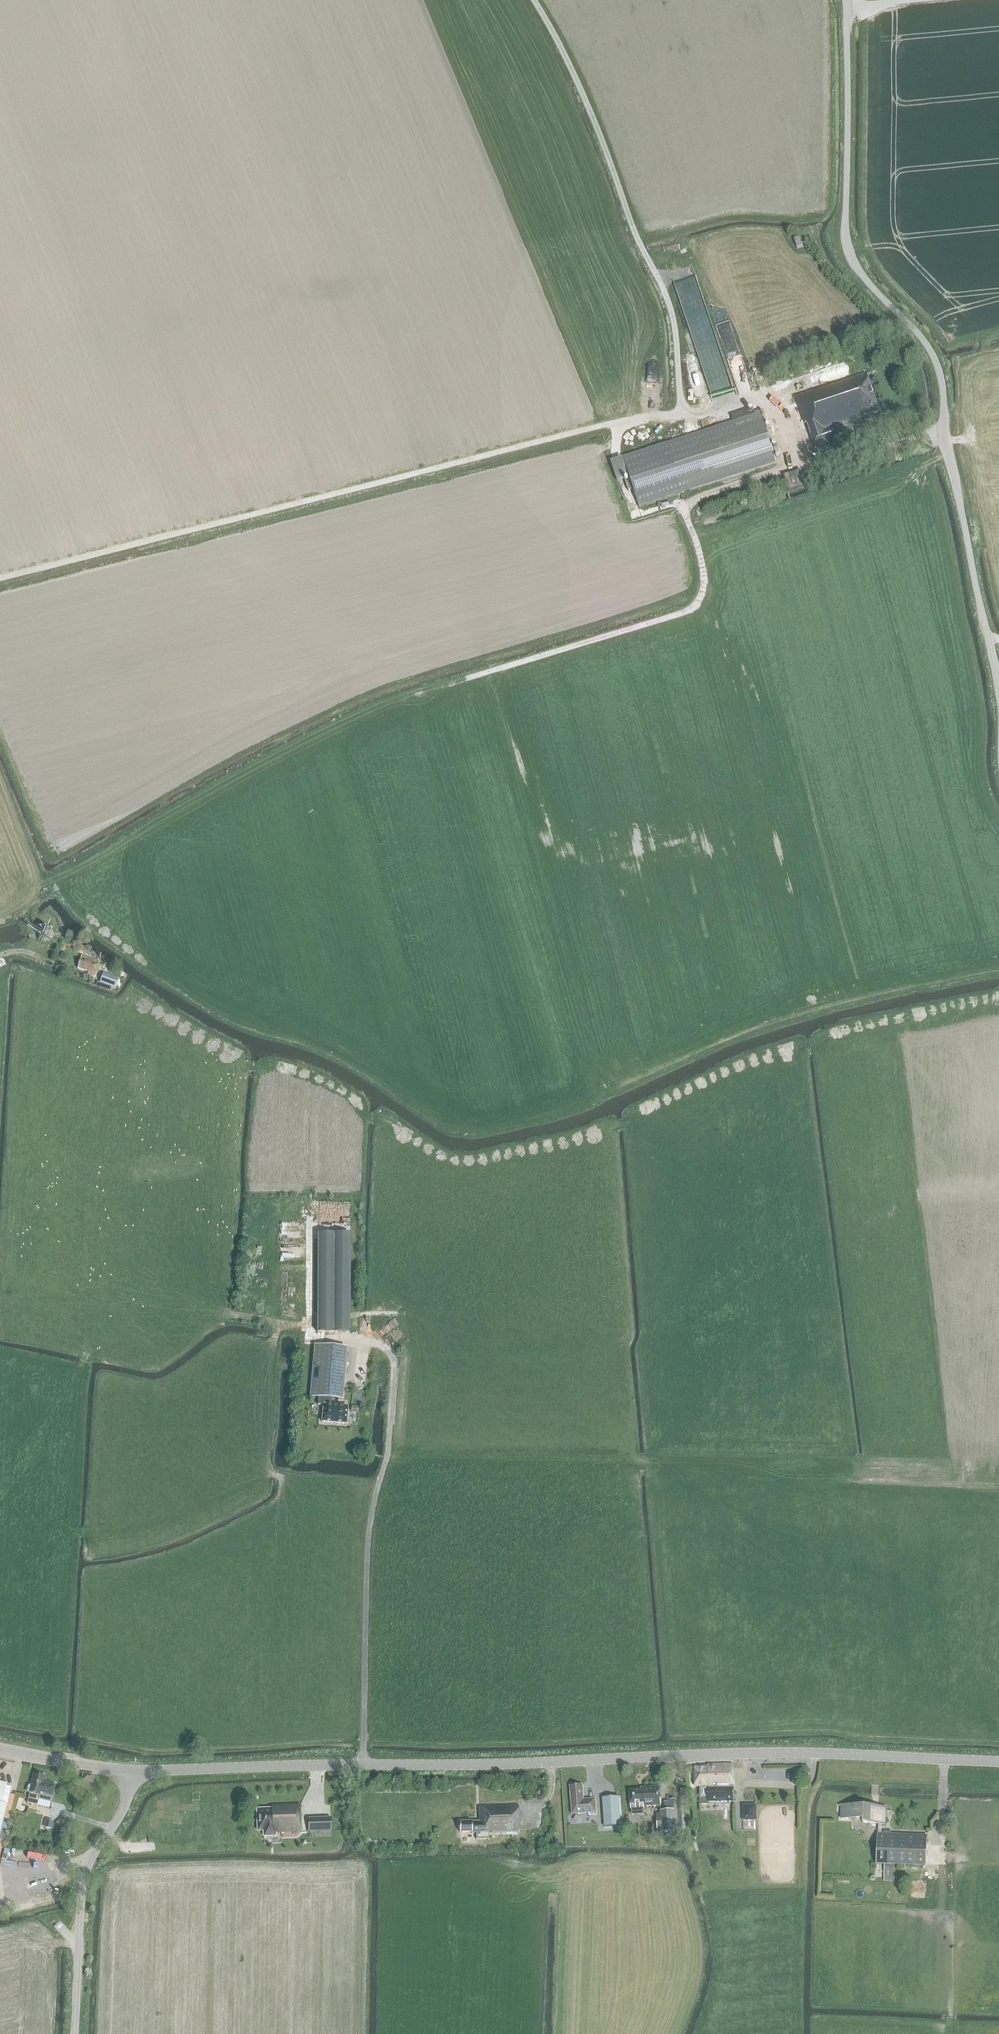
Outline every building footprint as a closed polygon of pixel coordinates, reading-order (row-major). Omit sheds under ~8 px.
[(802,247),(799,238),(794,240),(797,249),(802,247)] [(796,397),(805,425),(807,424),(816,450),(829,446),(829,447),(843,443),(837,426),(863,418),(865,422),(874,419),(873,414),(877,412),(865,374),(796,397)] [(682,493),(776,463),(760,413),(666,444),(623,457),(639,507),(682,493)] [(783,476),(788,491),(805,486),(800,471),(783,476)] [(39,933),(39,937),(39,938),(42,941),(44,941),(48,941),(49,941),(52,937),(52,936),(52,932),(51,931),(48,928),(47,928),(43,928),(42,929),(39,932),(39,933)] [(104,967),(105,964),(81,956),(77,968),(88,972),(87,974),(95,977),(98,965),(104,967)] [(104,974),(100,983),(114,988),(118,979),(104,974)] [(317,1235),(317,1332),(349,1332),(350,1235),(317,1235)] [(315,1346),(311,1396),(318,1397),(317,1405),(323,1405),(322,1422),(346,1424),(347,1407),(337,1406),(338,1399),(341,1399),(345,1349),(315,1346)] [(700,1787),(700,1799),(708,1799),(708,1802),(734,1801),(733,1787),(732,1765),(707,1765),(707,1768),(695,1768),(695,1787),(700,1787)] [(808,1777),(808,1769),(793,1768),(793,1776),(808,1777)] [(42,1784),(44,1777),(34,1775),(31,1785),(28,1787),(27,1792),(30,1793),(27,1804),(37,1806),(38,1799),(50,1802),(54,1787),(42,1784)] [(582,1785),(570,1786),(571,1802),(572,1814),(588,1814),(588,1816),(596,1815),(595,1799),(583,1800),(582,1785)] [(659,1805),(659,1786),(638,1788),(638,1790),(629,1791),(630,1798),(629,1798),(630,1809),(631,1815),(643,1814),(642,1808),(643,1808),(643,1807),(659,1805)] [(533,1797),(538,1798),(541,1797),(542,1795),(543,1793),(542,1790),(540,1788),(538,1788),(535,1788),(533,1789),(532,1792),(532,1794),(533,1796),(533,1797)] [(618,1797),(602,1798),(604,1827),(621,1826),(618,1797)] [(519,1834),(518,1805),(479,1806),(479,1822),(472,1822),(459,1822),(459,1832),(472,1832),(472,1833),(476,1833),(476,1839),(489,1839),(489,1835),(519,1834)] [(301,1832),(300,1806),(272,1806),(272,1809),(257,1810),(258,1830),(264,1830),(264,1836),(275,1836),(275,1832),(301,1832)] [(870,1824),(871,1812),(871,1807),(841,1806),(841,1819),(863,1820),(862,1823),(870,1824)] [(870,1824),(885,1824),(885,1808),(878,1807),(877,1812),(871,1812),(870,1824)] [(657,1829),(657,1834),(678,1833),(677,1812),(665,1812),(661,1812),(661,1828),(657,1829)] [(59,1828),(67,1821),(63,1816),(55,1824),(59,1828)] [(51,1829),(53,1821),(45,1820),(43,1828),(51,1829)] [(876,1864),(926,1866),(927,1836),(877,1834),(876,1864)] [(25,1867),(39,1866),(38,1861),(27,1862),(26,1857),(39,1856),(39,1851),(24,1852),(25,1867)]
